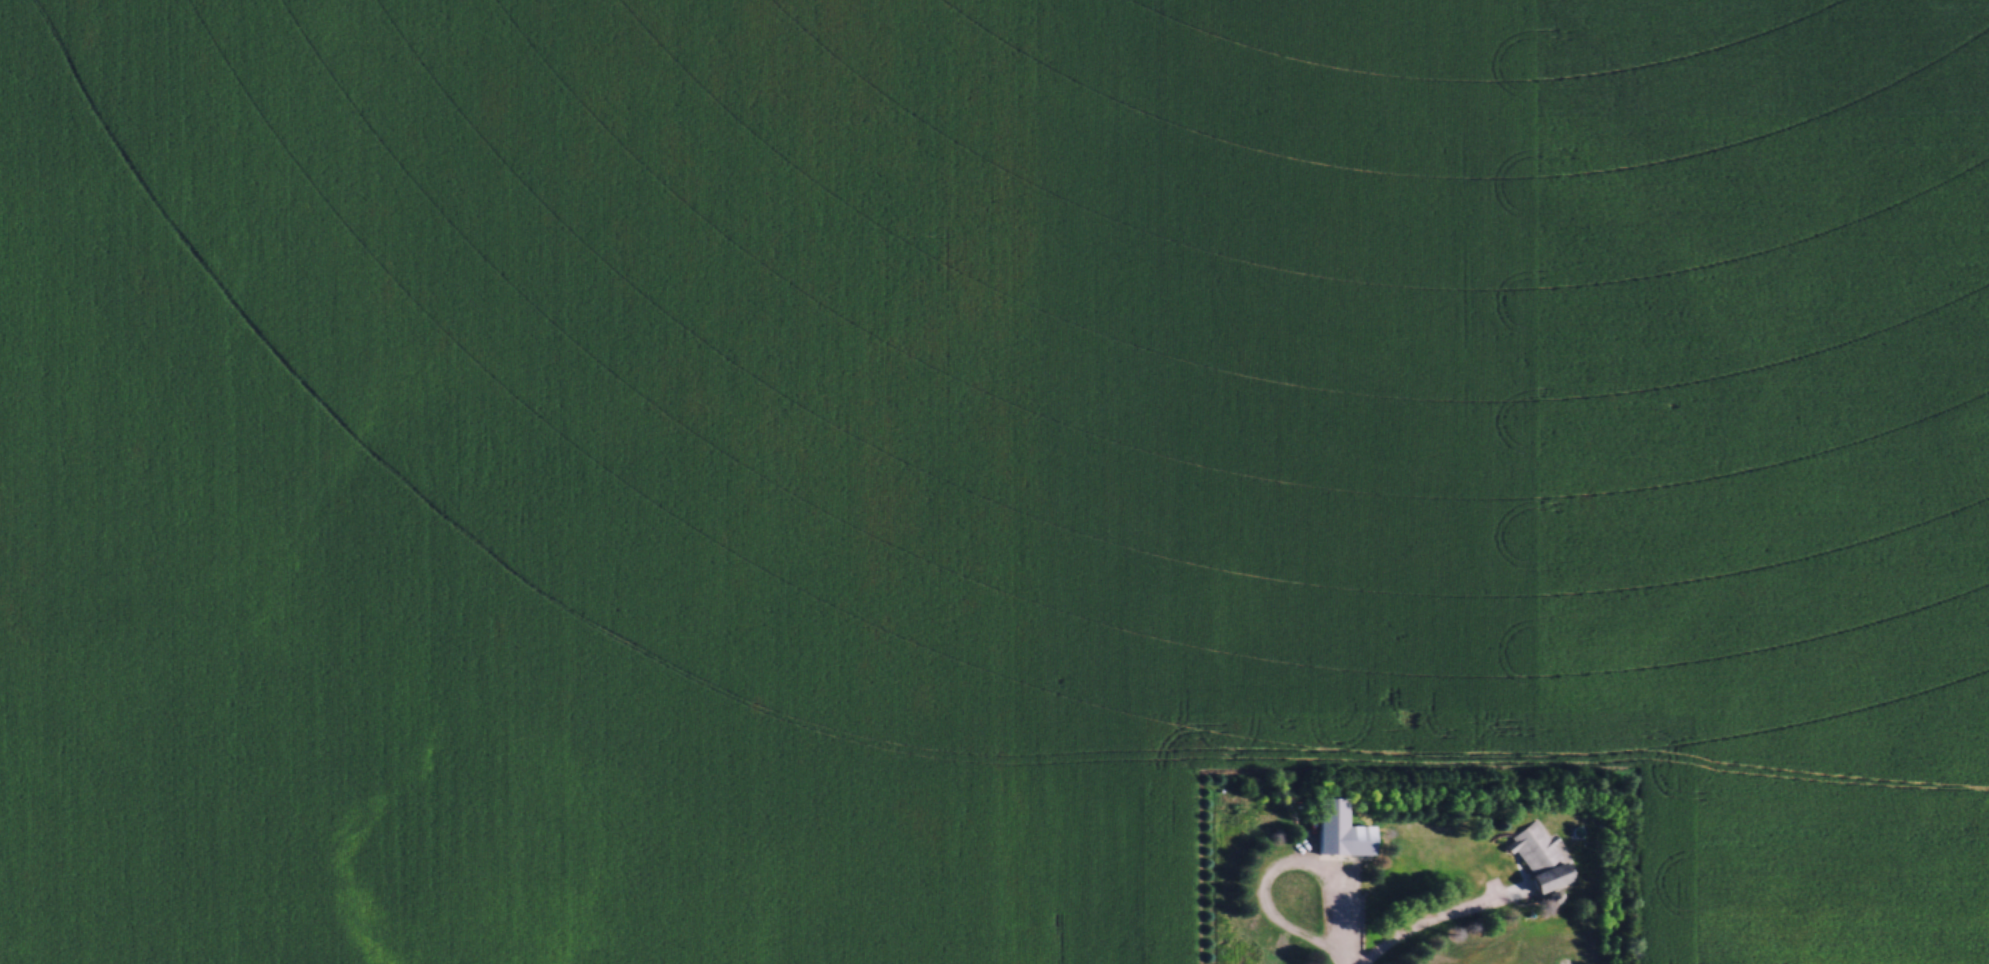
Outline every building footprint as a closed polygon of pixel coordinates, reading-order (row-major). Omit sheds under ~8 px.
[(1315,853),(1371,854),(1371,824),(1344,824),(1344,796),(1316,796),(1315,853)] [(1535,893),(1570,881),(1562,858),(1553,834),(1543,838),(1538,824),(1501,837),(1507,854),(1519,849),(1535,893)]
